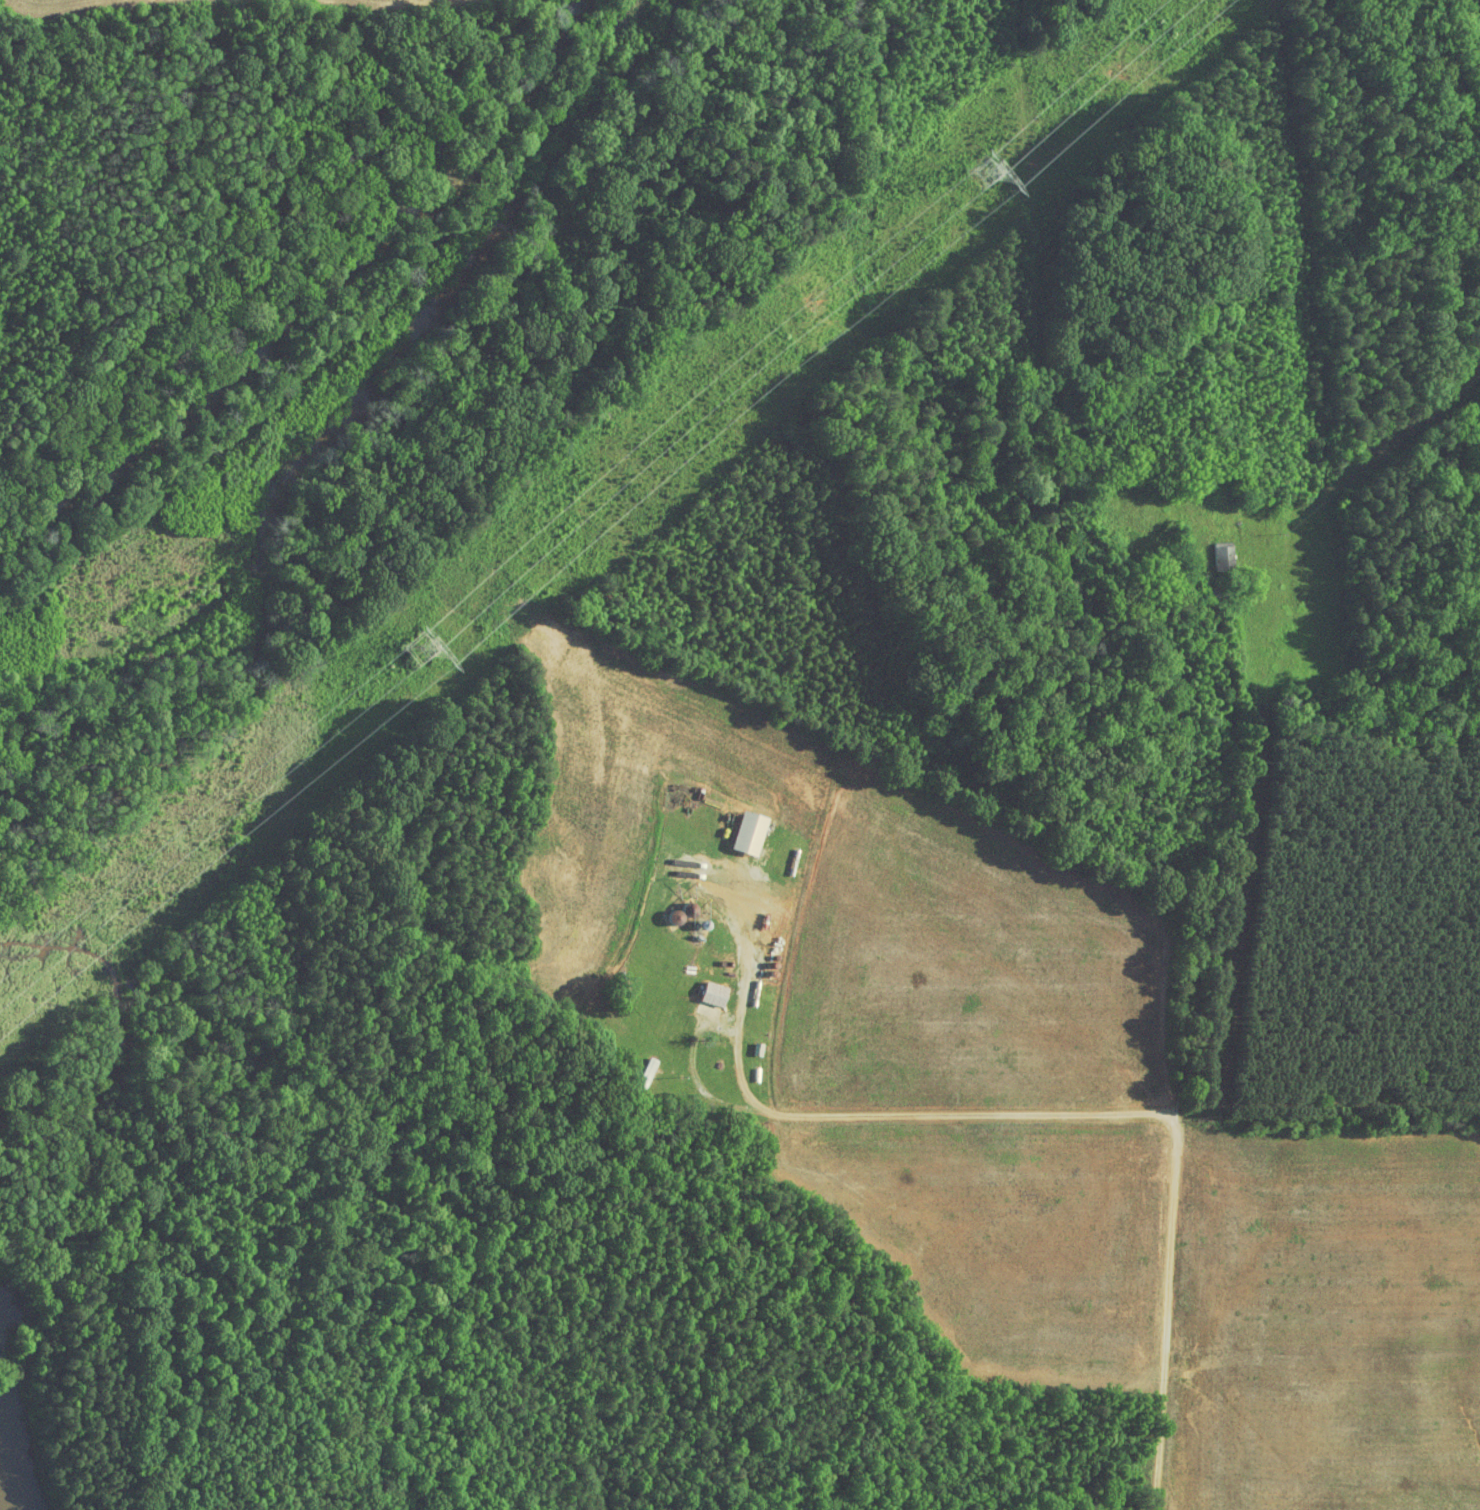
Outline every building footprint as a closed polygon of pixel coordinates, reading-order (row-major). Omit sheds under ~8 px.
[(1231,568),(1230,545),(1208,547),(1209,569),(1231,568)] [(774,815),(748,808),(737,847),(763,854),(774,815)] [(705,999),(727,1007),(734,988),(712,980),(705,999)]
